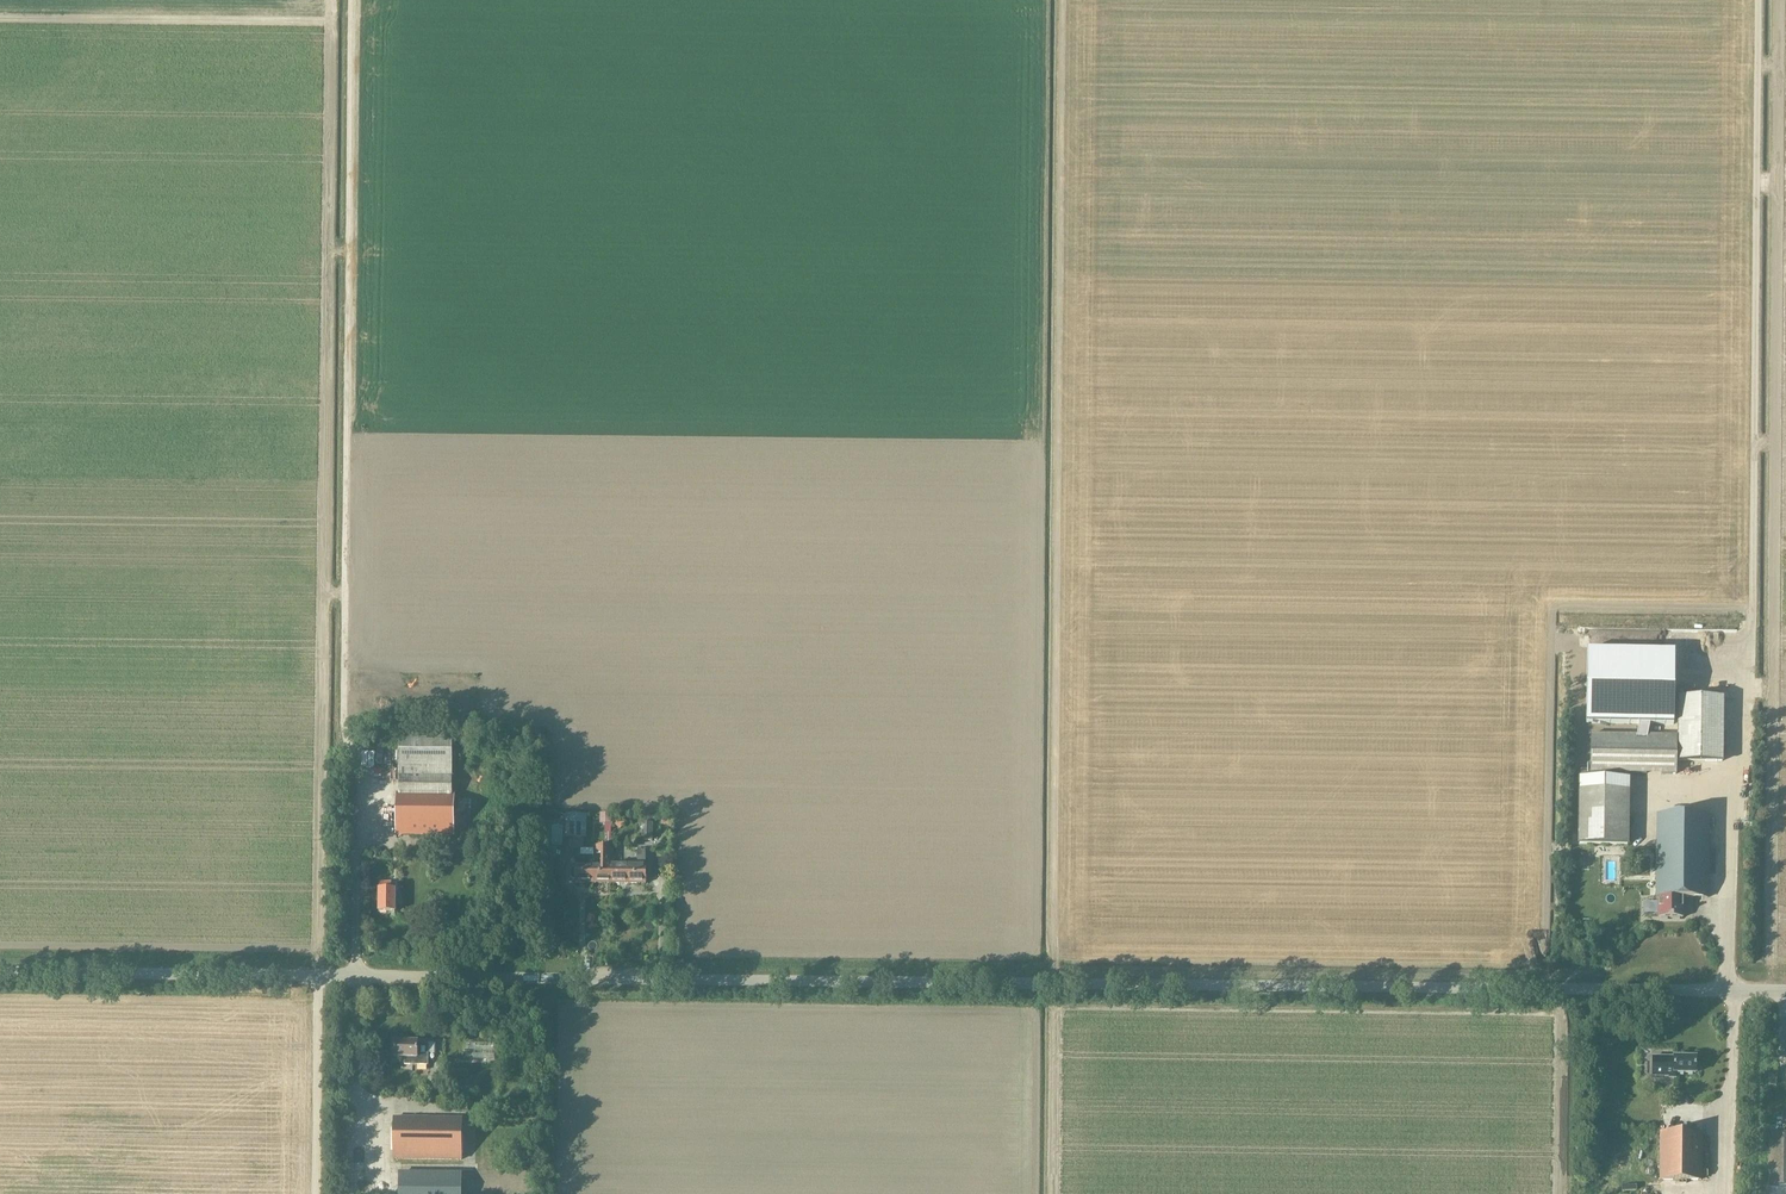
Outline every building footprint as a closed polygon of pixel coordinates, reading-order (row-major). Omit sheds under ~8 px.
[(1673,724),(1674,651),(1587,650),(1586,723),(1639,724),(1637,735),(1647,735),(1650,724),(1673,724)] [(1627,844),(1628,813),(1628,773),(1676,774),(1676,760),(1722,761),(1723,699),(1679,698),(1678,735),(1676,735),(1676,736),(1647,735),(1637,735),(1590,734),(1590,777),(1580,777),(1579,843),(1627,844)] [(398,793),(451,793),(452,729),(399,728),(398,793)] [(451,793),(398,793),(397,793),(396,834),(454,835),(454,793),(451,793)] [(566,812),(566,836),(586,836),(587,812),(566,812)] [(1707,897),(1708,814),(1657,814),(1656,899),(1659,899),(1659,917),(1682,918),(1682,897),(1707,897)] [(611,828),(612,816),(599,816),(599,828),(611,828)] [(652,840),(652,823),(641,823),(641,840),(652,840)] [(610,883),(611,865),(611,846),(601,846),(601,865),(594,865),(593,883),(610,883)] [(593,865),(593,856),(593,849),(580,848),(580,855),(576,855),(576,867),(573,867),(571,870),(571,877),(573,879),(576,879),(575,882),(593,883),(594,865),(593,865)] [(610,883),(645,883),(646,850),(637,849),(637,865),(611,865),(610,883)] [(395,912),(395,889),(391,889),(391,882),(379,882),(379,889),(378,912),(395,912)] [(395,1058),(404,1059),(404,1063),(428,1063),(428,1042),(417,1042),(395,1042),(395,1058)] [(465,1047),(465,1063),(489,1062),(488,1046),(465,1047)] [(1695,1073),(1696,1057),(1664,1057),(1664,1076),(1669,1076),(1669,1077),(1675,1077),(1675,1073),(1695,1073)] [(1777,1085),(1778,1074),(1768,1073),(1767,1085),(1777,1085)] [(462,1159),(462,1118),(394,1118),(394,1159),(462,1159)] [(1701,1180),(1702,1133),(1660,1132),(1660,1179),(1701,1180)] [(1768,1133),(1768,1186),(1785,1186),(1785,1133),(1768,1133)] [(401,1193),(521,1193),(522,1174),(402,1172),(401,1193)]
